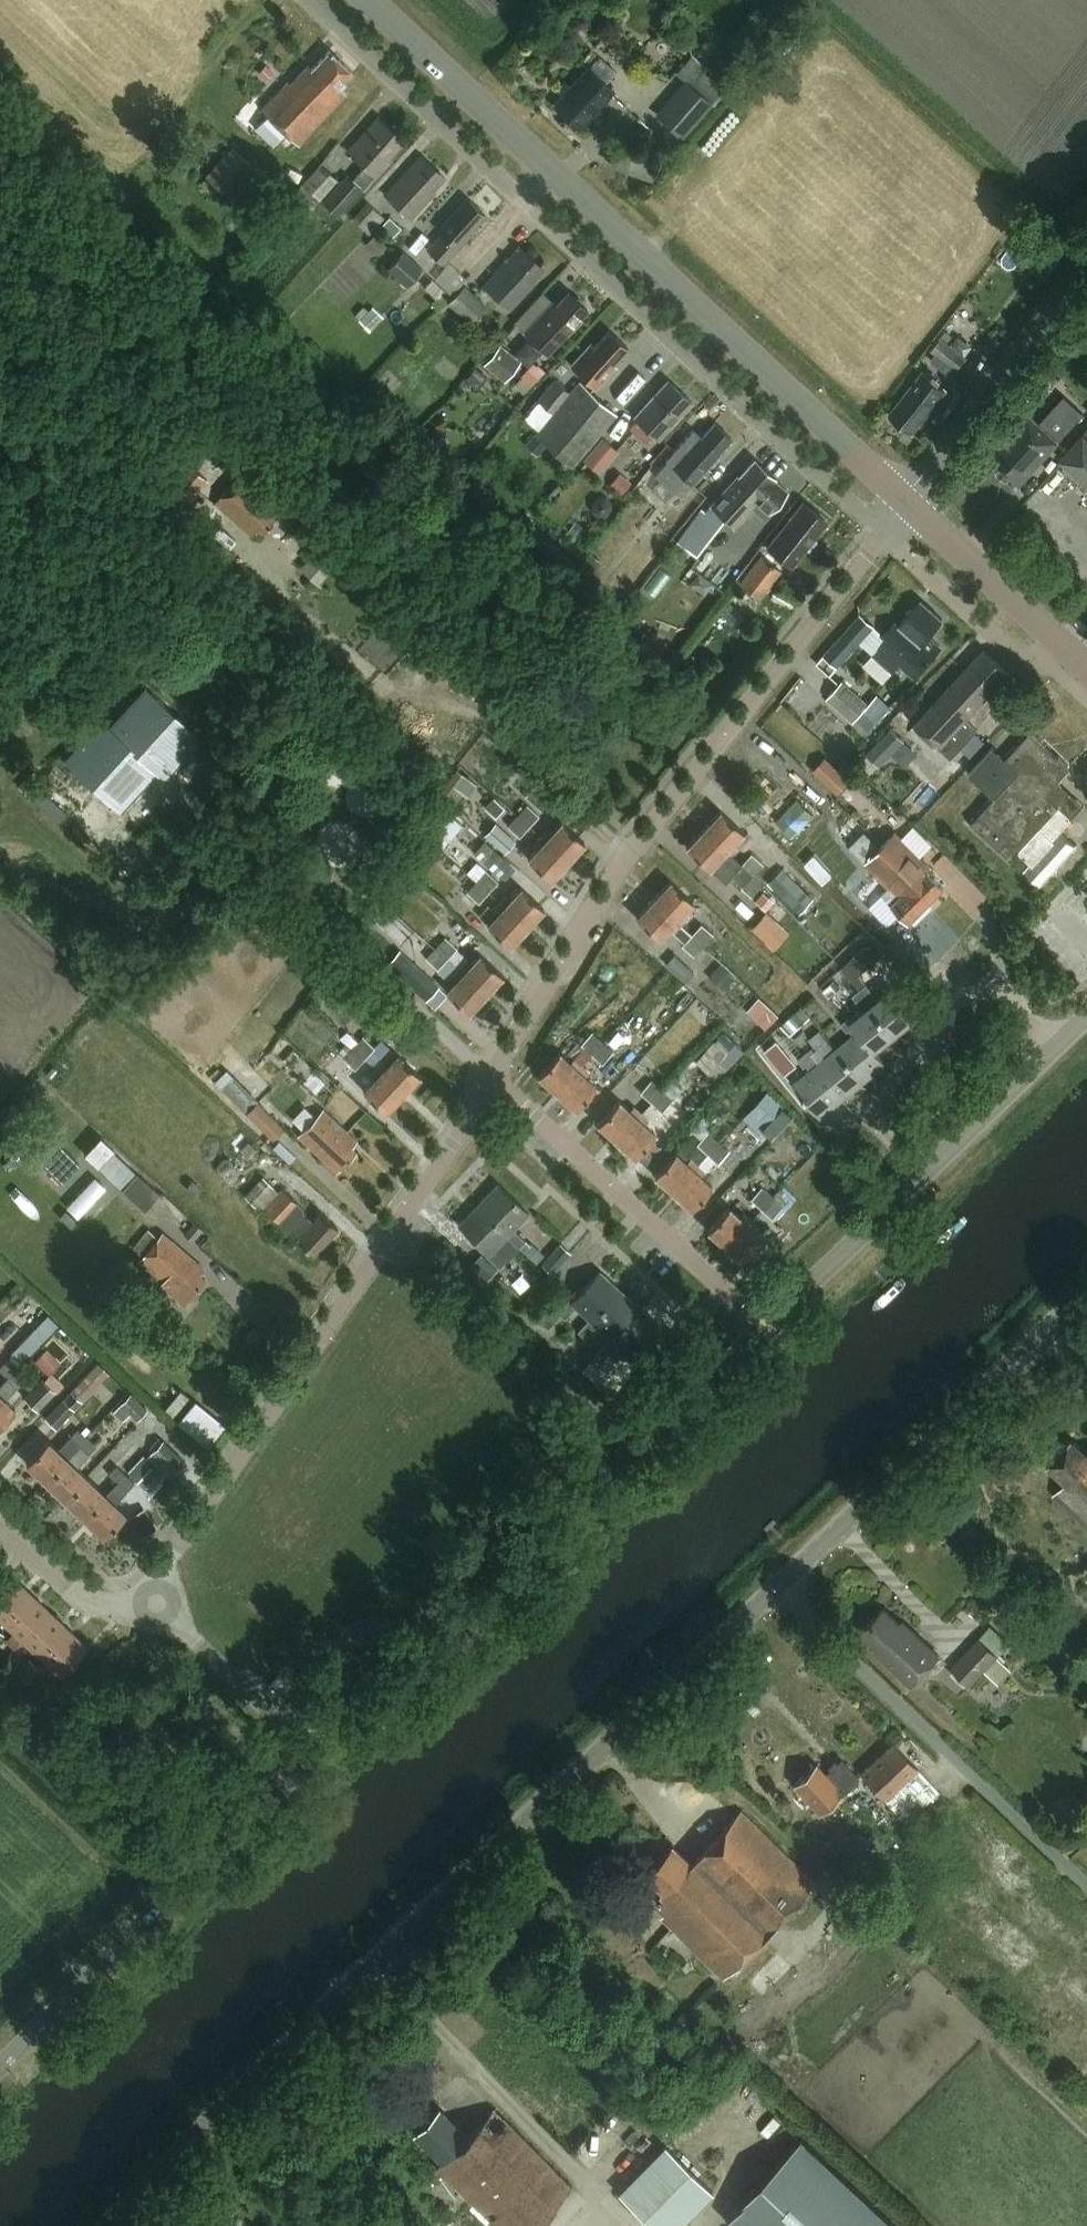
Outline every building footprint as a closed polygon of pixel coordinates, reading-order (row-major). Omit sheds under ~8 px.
[(340,86),(353,72),(329,49),(311,68),(307,64),(290,83),(288,81),(261,109),(299,144),(347,93),(340,86)] [(580,127),(614,91),(590,69),(557,106),(580,127)] [(687,140),(716,106),(687,81),(658,115),(687,140)] [(347,175),(322,203),(337,216),(362,188),(364,190),(391,160),(389,158),(400,145),(396,141),(401,136),(378,116),(348,150),(365,166),(352,180),(347,175)] [(616,144),(609,162),(649,178),(656,161),(616,144)] [(232,147),(205,176),(225,195),(252,166),(232,147)] [(420,154),(384,194),(411,218),(435,192),(433,190),(440,182),(436,178),(441,173),(420,154)] [(338,181),(319,165),(294,193),(296,195),(282,211),(294,222),(317,197),(321,200),(338,181)] [(472,228),(485,214),(467,198),(438,230),(441,233),(427,249),(443,264),(458,248),(457,248),(474,229),(472,228)] [(356,219),(372,231),(385,214),(368,202),(356,219)] [(519,246),(483,285),(501,302),(510,310),(534,283),(532,281),(543,268),(539,265),(540,264),(526,252),(519,246)] [(422,269),(402,252),(386,269),(406,287),(422,269)] [(449,299),(471,320),(488,304),(466,282),(449,299)] [(552,302),(525,331),(547,351),(586,308),(568,292),(556,305),(552,302)] [(628,347),(608,329),(593,346),(590,343),(571,365),(596,387),(615,366),(613,363),(628,347)] [(966,358),(941,339),(931,352),(935,355),(930,362),(948,376),(954,369),(957,371),(966,358)] [(504,381),(520,363),(500,345),(484,364),(504,381)] [(530,385),(546,370),(537,360),(521,375),(530,385)] [(637,372),(615,397),(625,405),(647,380),(637,372)] [(913,433),(947,390),(925,373),(891,415),(913,433)] [(668,380),(634,416),(637,419),(630,427),(645,442),(653,433),(658,438),(692,402),(668,380)] [(553,414),(569,394),(555,381),(538,401),(553,414)] [(574,467),(617,418),(578,384),(569,394),(553,414),(535,434),(574,467)] [(1017,486),(1081,415),(1071,406),(1047,431),(1028,414),(987,459),(1017,486)] [(719,451),(731,437),(714,422),(701,436),(693,429),(665,459),(666,460),(654,475),(674,493),(687,479),(692,483),(720,452),(719,451)] [(1059,461),(1086,486),(1086,430),(1059,461)] [(617,449),(602,436),(583,457),(598,471),(617,449)] [(775,477),(754,458),(738,475),(737,474),(710,504),(711,504),(705,510),(700,506),(676,540),(695,554),(724,518),(729,521),(734,526),(753,506),(763,516),(787,491),(774,479),(775,477)] [(207,482),(186,463),(183,467),(177,461),(161,479),(185,501),(193,492),(196,494),(207,482)] [(611,484),(624,491),(632,478),(620,471),(611,484)] [(263,533),(277,518),(272,513),(277,507),(240,474),(215,503),(252,536),(258,529),(263,533)] [(766,547),(790,567),(826,521),(802,502),(766,547)] [(762,556),(739,583),(760,600),(782,572),(762,556)] [(892,672),(901,662),(916,676),(941,649),(927,636),(942,619),(921,600),(899,625),(895,621),(883,635),(885,638),(872,653),(892,672)] [(939,697),(914,724),(939,747),(939,746),(951,758),(977,731),(965,720),(1008,672),(1009,672),(984,649),(939,697)] [(869,703),(842,680),(827,698),(853,720),(856,717),(870,729),(890,705),(877,693),(869,703)] [(64,759),(120,811),(156,771),(163,778),(201,738),(144,686),(108,726),(100,718),(64,759)] [(1076,845),(1061,831),(1084,805),(1058,781),(1070,768),(1030,731),(1006,758),(993,746),(969,773),(995,797),(971,823),(1011,860),(1018,852),(1030,863),(1023,870),(1040,885),(1076,845)] [(838,794),(852,780),(827,755),(813,769),(838,794)] [(468,795),(476,784),(456,770),(441,792),(440,793),(448,798),(456,787),(468,795)] [(815,826),(809,820),(814,814),(812,812),(827,798),(803,773),(788,787),(792,791),(770,813),(791,836),(794,833),(801,840),(815,826)] [(525,795),(543,811),(553,799),(536,783),(525,795)] [(504,807),(493,797),(484,806),(496,817),(504,807)] [(527,804),(517,815),(529,826),(539,815),(527,804)] [(720,810),(703,829),(730,853),(737,846),(733,842),(743,831),(720,810)] [(517,815),(507,825),(520,836),(529,826),(517,815)] [(547,828),(540,836),(567,860),(584,842),(561,821),(551,832),(547,828)] [(516,841),(495,822),(484,835),(505,853),(516,841)] [(709,868),(725,882),(731,875),(741,864),(730,853),(703,829),(686,847),(709,868)] [(909,888),(926,906),(944,888),(926,871),(930,867),(895,832),(880,847),(915,882),(909,888)] [(537,847),(528,858),(550,879),(567,860),(540,836),(533,843),(537,847)] [(836,859),(832,855),(822,845),(824,842),(818,836),(811,842),(817,848),(809,856),(847,892),(864,874),(857,867),(853,872),(847,866),(848,865),(839,856),(836,859)] [(514,869),(483,841),(473,852),(504,880),(514,869)] [(910,922),(926,906),(909,888),(915,882),(880,847),(866,861),(882,877),(882,878),(889,885),(881,893),(910,922)] [(741,864),(753,875),(762,864),(751,853),(741,864)] [(470,875),(476,880),(489,892),(498,882),(479,864),(470,875)] [(765,886),(753,875),(741,864),(731,875),(742,885),(740,887),(750,897),(751,895),(754,898),(765,886)] [(774,887),(802,911),(816,895),(789,870),(774,887)] [(479,903),(489,892),(476,880),(466,891),(479,903)] [(653,899),(680,924),(687,916),(683,912),(693,902),(670,880),(653,899)] [(506,894),(499,902),(526,926),(543,908),(520,887),(510,898),(506,894)] [(690,933),(680,924),(653,899),(636,917),(659,938),(669,928),(683,941),(680,944),(699,962),(707,954),(699,946),(702,944),(690,933)] [(496,913),(487,924),(510,945),(526,926),(499,902),(492,909),(496,913)] [(767,909),(751,926),(776,948),(791,930),(767,909)] [(690,933),(702,944),(712,933),(700,922),(690,933)] [(449,934),(436,948),(448,959),(461,945),(449,934)] [(485,993),(458,968),(448,959),(436,948),(426,959),(439,970),(441,967),(455,980),(445,991),(468,1011),(485,993)] [(437,987),(397,951),(384,965),(424,1002),(437,987)] [(675,951),(666,961),(685,979),(694,970),(675,951)] [(465,961),(458,968),(485,993),(502,975),(479,954),(469,965),(465,961)] [(722,990),(734,977),(720,965),(708,977),(722,990)] [(866,984),(859,990),(895,1033),(916,1016),(893,987),(879,999),(866,984)] [(865,1010),(852,1021),(875,1050),(895,1033),(859,990),(853,995),(865,1010)] [(778,1014),(759,997),(746,1011),(765,1028),(778,1014)] [(852,1036),(837,1048),(864,1081),(886,1063),(875,1050),(852,1021),(849,1017),(841,1023),(852,1036)] [(23,1058),(43,1037),(27,1022),(7,1043),(9,1045),(4,1050),(15,1060),(20,1055),(23,1058)] [(614,1051),(602,1040),(593,1031),(581,1044),(584,1046),(569,1062),(559,1052),(538,1075),(556,1092),(581,1065),(592,1054),(603,1064),(614,1051)] [(353,1047),(364,1057),(373,1047),(361,1036),(352,1046),(353,1047)] [(778,1039),(765,1050),(786,1074),(799,1063),(778,1039)] [(343,1058),(354,1067),(364,1057),(353,1047),(343,1058)] [(812,1048),(805,1053),(842,1099),(864,1081),(837,1048),(822,1060),(812,1048)] [(376,1068),(402,1093),(419,1075),(397,1053),(387,1064),(383,1060),(376,1068)] [(808,1071),(793,1084),(820,1117),(842,1099),(805,1053),(798,1059),(808,1071)] [(581,1065),(556,1092),(575,1109),(596,1086),(585,1076),(588,1072),(581,1065)] [(385,1111),(402,1093),(376,1068),(369,1075),(373,1079),(363,1090),(385,1111)] [(302,1081),(314,1092),(325,1082),(313,1070),(302,1081)] [(234,1073),(222,1085),(246,1109),(258,1097),(234,1073)] [(657,1104),(662,1110),(675,1097),(654,1077),(632,1100),(647,1114),(657,1104)] [(616,1139),(641,1113),(633,1105),(629,1110),(618,1100),(598,1122),(616,1139)] [(256,1103),(245,1114),(271,1140),(282,1129),(256,1103)] [(351,1147),(357,1141),(322,1108),(297,1135),(336,1172),(356,1151),(351,1147)] [(641,1113),(616,1139),(635,1156),(655,1133),(645,1124),(648,1120),(641,1113)] [(718,1142),(717,1142),(707,1132),(696,1143),(708,1154),(718,1142)] [(728,1172),(741,1158),(731,1149),(737,1143),(726,1133),(718,1142),(708,1154),(697,1165),(672,1192),(691,1209),(712,1186),(701,1176),(705,1172),(715,1161),(728,1172)] [(80,1164),(63,1146),(44,1164),(61,1182),(80,1164)] [(98,1163),(122,1187),(145,1209),(158,1196),(136,1173),(111,1149),(98,1163)] [(675,1152),(654,1175),(672,1192),(697,1165),(690,1158),(686,1162),(675,1152)] [(770,1218),(792,1194),(797,1189),(788,1180),(779,1189),(768,1179),(750,1199),(770,1218)] [(497,1183),(477,1204),(508,1233),(506,1235),(518,1247),(524,1240),(512,1229),(528,1212),(497,1183)] [(313,1253),(337,1227),(320,1211),(311,1220),(302,1212),(302,1207),(282,1188),(264,1208),(313,1253)] [(477,1204),(458,1224),(488,1253),(486,1255),(498,1267),(505,1260),(493,1249),(506,1235),(508,1233),(477,1204)] [(728,1207),(707,1230),(726,1247),(751,1220),(743,1213),(739,1217),(728,1207)] [(202,1228),(194,1220),(183,1232),(192,1240),(202,1228)] [(751,1220),(726,1247),(744,1264),(765,1241),(754,1231),(758,1227),(751,1220)] [(148,1228),(132,1246),(142,1255),(137,1260),(161,1280),(158,1284),(182,1305),(204,1278),(198,1273),(203,1268),(161,1232),(157,1236),(148,1228)] [(553,1273),(571,1253),(562,1244),(544,1264),(553,1273)] [(489,1279),(499,1269),(483,1254),(473,1264),(489,1279)] [(569,1299),(557,1312),(577,1331),(588,1319),(591,1321),(620,1289),(599,1270),(571,1301),(569,1299)] [(588,1319),(577,1331),(584,1337),(595,1325),(609,1338),(612,1340),(641,1308),(620,1289),(591,1321),(588,1319)] [(609,1338),(598,1350),(605,1356),(616,1344),(633,1359),(661,1328),(641,1308),(612,1340),(609,1338)] [(47,1347),(34,1360),(48,1374),(61,1361),(47,1347)] [(0,1367),(0,1369),(8,1377),(15,1369),(6,1360),(0,1367)] [(72,1390),(82,1399),(108,1373),(98,1363),(72,1390)] [(14,1408),(5,1400),(25,1378),(15,1369),(8,1377),(0,1385),(0,1423),(14,1408)] [(61,1383),(54,1376),(48,1383),(42,1377),(24,1396),(37,1409),(61,1383)] [(81,1400),(70,1390),(45,1417),(56,1427),(81,1400)] [(147,1407),(130,1391),(113,1410),(123,1418),(130,1410),(138,1417),(147,1407)] [(210,1444),(228,1422),(197,1396),(179,1418),(210,1444)] [(88,1438),(79,1428),(57,1450),(46,1439),(25,1461),(46,1481),(81,1445),(88,1438)] [(88,1438),(81,1445),(46,1481),(65,1500),(86,1477),(76,1468),(97,1446),(88,1438)] [(1071,1438),(1047,1464),(1066,1481),(1053,1495),(1086,1526),(1086,1452),(1071,1438)] [(183,1460),(161,1439),(144,1457),(141,1455),(126,1470),(142,1485),(157,1470),(159,1472),(165,1466),(171,1472),(183,1460)] [(117,1465),(109,1473),(117,1481),(125,1473),(117,1465)] [(105,1495),(84,1518),(103,1536),(124,1513),(115,1504),(136,1483),(125,1473),(117,1481),(104,1495),(105,1495)] [(86,1477),(65,1500),(84,1518),(105,1495),(104,1495),(86,1477)] [(156,1528),(145,1507),(129,1515),(140,1536),(156,1528)] [(0,1586),(0,1619),(2,1621),(28,1593),(10,1575),(0,1586)] [(28,1593),(2,1621),(20,1639),(47,1611),(28,1593)] [(911,1683),(938,1655),(903,1622),(900,1624),(883,1608),(862,1631),(879,1647),(876,1650),(911,1683)] [(47,1611),(20,1639),(39,1656),(65,1628),(47,1611)] [(65,1628),(39,1656),(57,1674),(84,1646),(65,1628)] [(989,1628),(950,1671),(971,1689),(984,1673),(999,1687),(1012,1672),(996,1658),(1008,1645),(989,1628)] [(27,1657),(15,1669),(21,1674),(33,1662),(27,1657)] [(38,1668),(33,1662),(21,1674),(26,1680),(38,1668)] [(928,1781),(914,1764),(916,1762),(896,1741),(862,1772),(882,1793),(896,1809),(928,1781)] [(816,1763),(793,1784),(820,1813),(846,1789),(858,1777),(841,1760),(826,1774),(816,1763)] [(723,1977),(815,1882),(740,1810),(690,1862),(672,1844),(633,1884),(663,1913),(661,1916),(723,1977)] [(995,1955),(1018,1979),(1043,1955),(1020,1931),(995,1955)] [(413,2132),(441,2160),(436,2165),(471,2200),(446,2225),(533,2225),(572,2186),(493,2108),(467,2135),(438,2107),(413,2132)] [(803,2137),(725,2219),(733,2225),(897,2225),(803,2137)] [(617,2192),(651,2225),(678,2225),(711,2192),(663,2145),(617,2192)]
